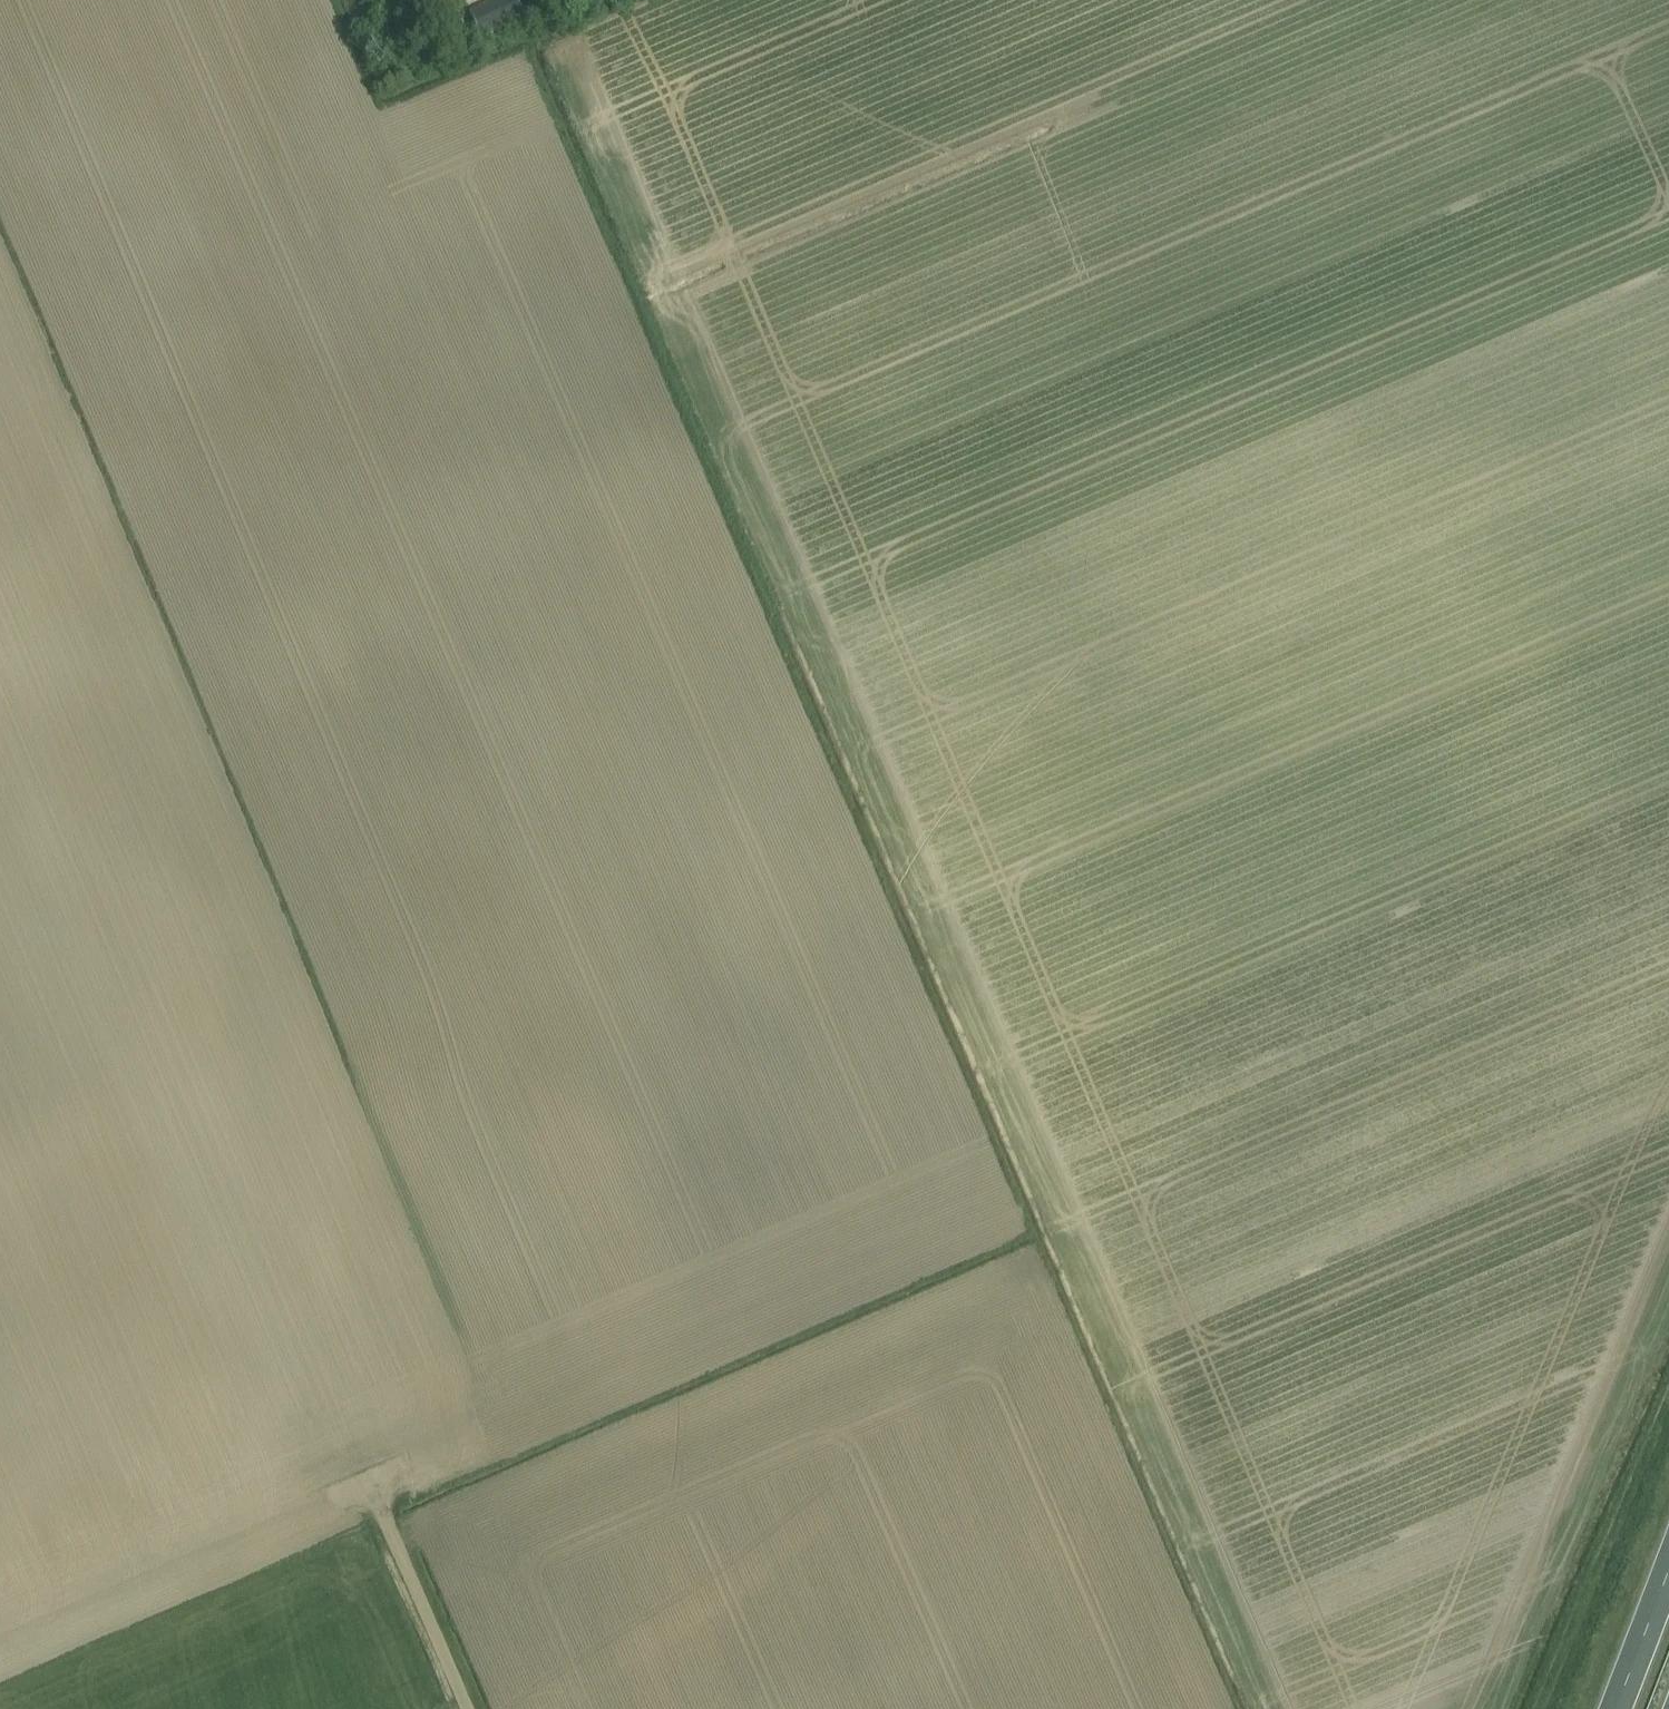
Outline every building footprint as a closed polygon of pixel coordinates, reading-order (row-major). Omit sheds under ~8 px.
[(470,13),(483,40),(526,20),(517,0),(497,0),(470,13)]
